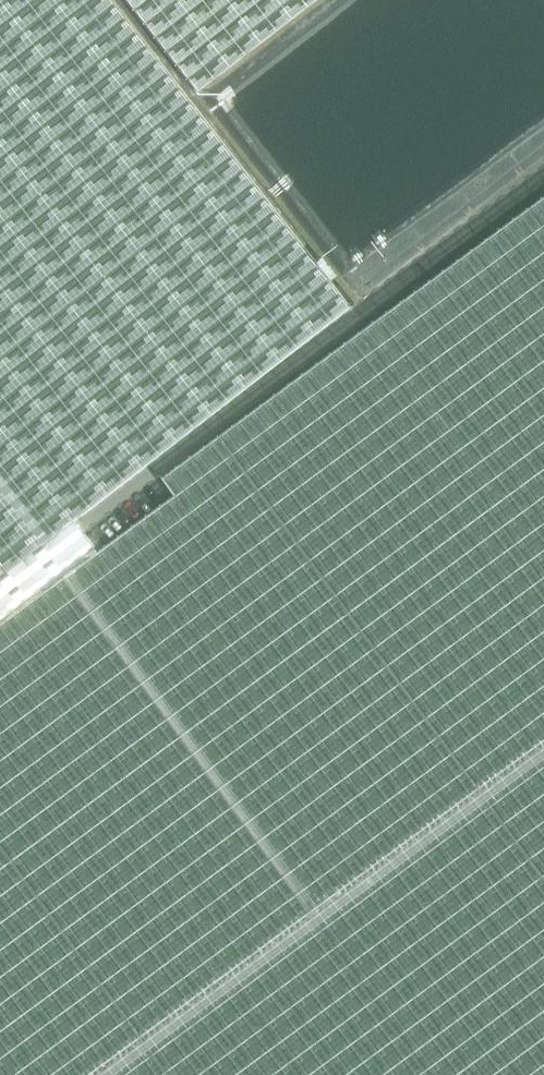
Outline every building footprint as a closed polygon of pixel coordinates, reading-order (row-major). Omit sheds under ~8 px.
[(160,478),(172,497),(97,551),(74,522),(350,308),(110,0),(0,0),(0,1074),(543,1074),(543,196),(160,478)] [(197,94),(318,0),(124,0),(197,94)]
